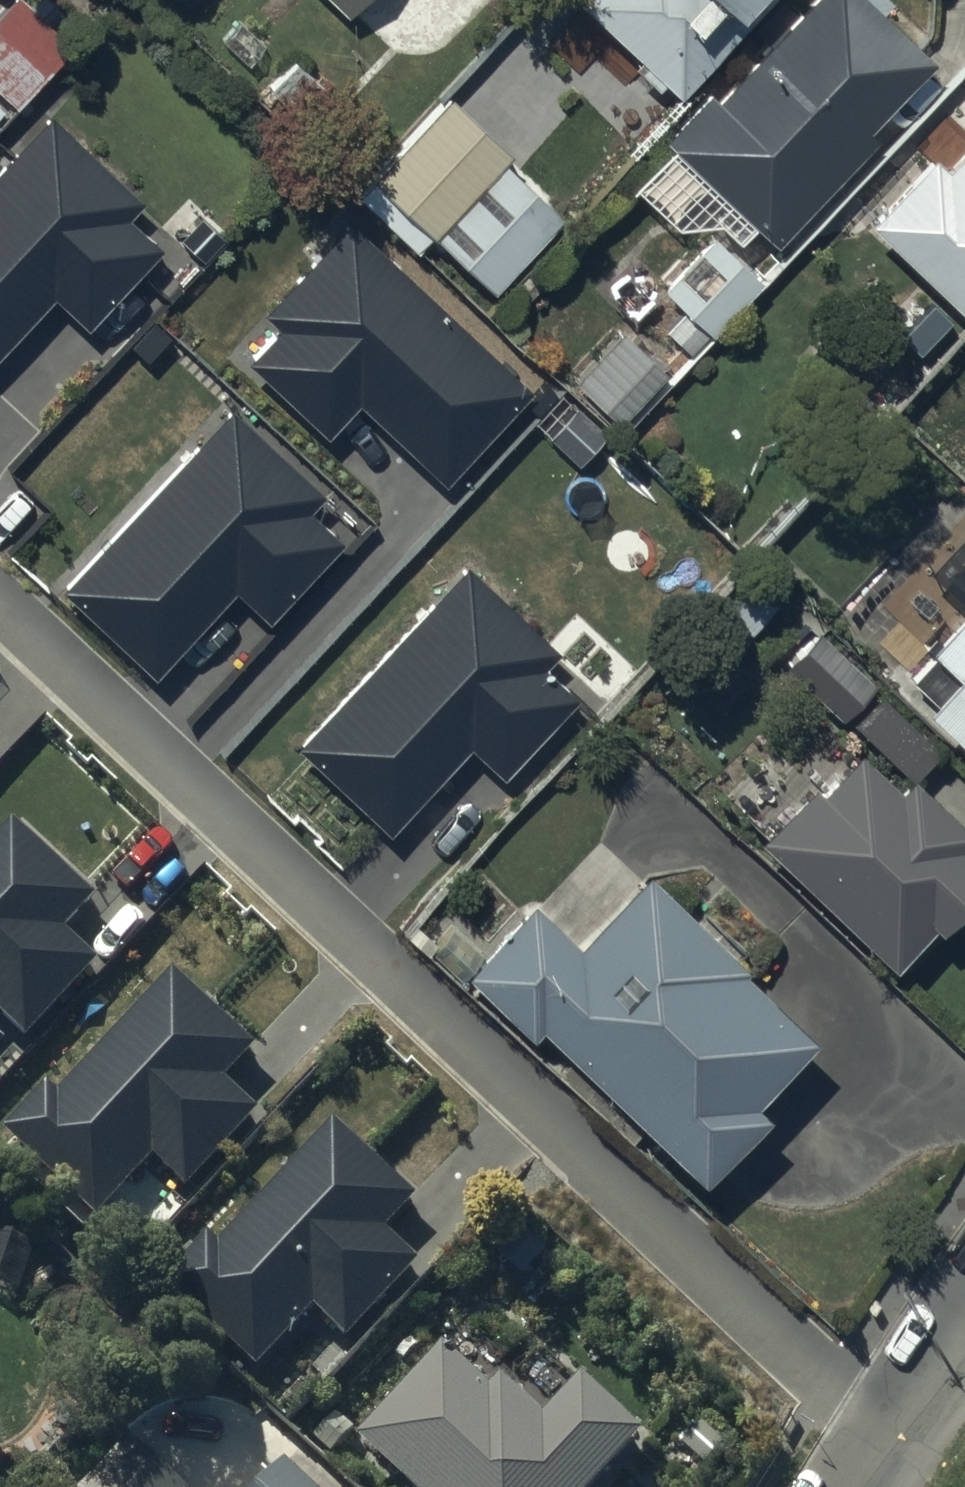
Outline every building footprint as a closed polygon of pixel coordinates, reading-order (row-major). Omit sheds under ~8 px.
[(73,39),(55,23),(68,6),(61,0),(38,0),(34,4),(29,0),(8,0),(0,9),(0,89),(18,104),(73,39)] [(345,12),(358,0),(333,0),(345,12)] [(578,9),(640,64),(628,77),(667,112),(769,0),(586,0),(578,9)] [(666,144),(779,252),(882,145),(870,133),(936,65),(868,0),(809,0),(795,15),(786,6),(755,38),(770,51),(721,102),(713,95),(666,144)] [(504,160),(513,148),(445,89),(370,176),(374,179),(357,198),(418,251),(433,234),(496,289),(563,211),(504,160)] [(52,297),(85,328),(160,249),(124,216),(140,199),(50,114),(0,166),(0,352),(52,297)] [(869,226),(964,318),(964,148),(944,170),(933,159),(869,226)] [(356,400),(443,481),(529,389),(348,221),(263,312),(279,327),(246,362),(325,434),(356,400)] [(716,227),(662,283),(685,305),(666,324),(692,349),(764,275),(716,227)] [(668,375),(621,330),(572,381),(619,426),(668,375)] [(61,589),(154,677),(235,592),(267,622),(341,544),(306,511),(322,493),(233,408),(61,589)] [(295,745),(386,831),(469,744),(501,774),(572,699),(540,669),(559,649),(468,563),(295,745)] [(964,747),(964,631),(936,663),(954,678),(925,711),(964,747)] [(832,713),(871,672),(832,635),(794,676),(832,713)] [(767,847),(891,966),(935,920),(945,929),(964,908),(964,856),(964,855),(964,854),(964,832),(911,780),(901,791),(860,752),(767,847)] [(24,1049),(99,973),(65,940),(99,905),(18,826),(0,844),(0,1026),(24,1049)] [(536,914),(468,985),(528,1044),(542,1030),(698,1181),(766,1111),(749,1095),(810,1033),(654,881),(580,956),(536,914)] [(13,1139),(96,1220),(151,1165),(184,1196),(259,1120),(224,1087),(258,1052),(177,973),(13,1139)] [(178,1290),(261,1371),(316,1315),(348,1347),(423,1271),(389,1237),(423,1203),(342,1124),(178,1290)] [(361,1451),(398,1486),(609,1486),(646,1448),(586,1392),(548,1433),(502,1389),(487,1405),(443,1363),(361,1451)] [(88,1486),(179,1486),(131,1441),(88,1486)] [(291,1474),(279,1486),(305,1486),(291,1474)]
